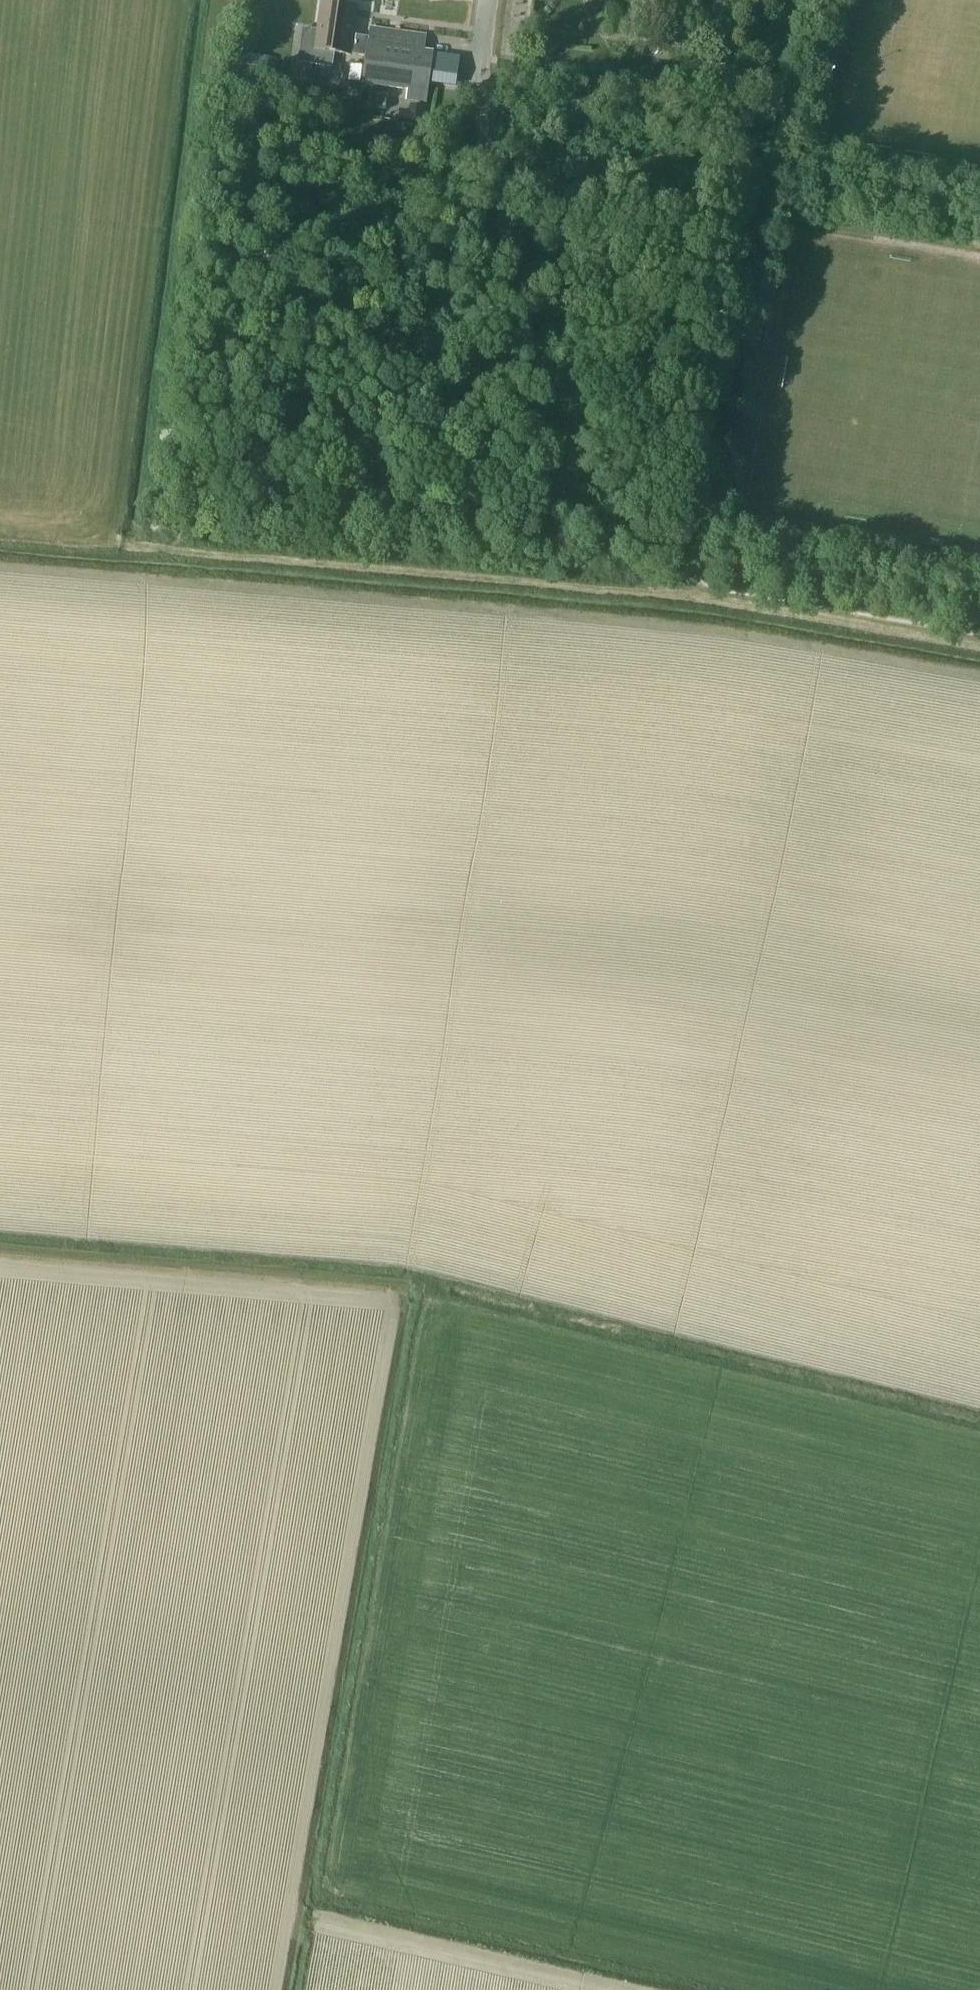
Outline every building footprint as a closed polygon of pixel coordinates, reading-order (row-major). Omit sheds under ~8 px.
[(432,52),(425,51),(427,36),(371,28),(369,39),(353,36),(357,7),(321,2),(317,30),(302,28),(297,62),(332,67),(334,53),(350,55),(351,53),(367,56),(363,84),(417,91),(416,101),(425,103),(432,52)] [(548,54),(549,46),(534,44),(533,52),(548,54)]
